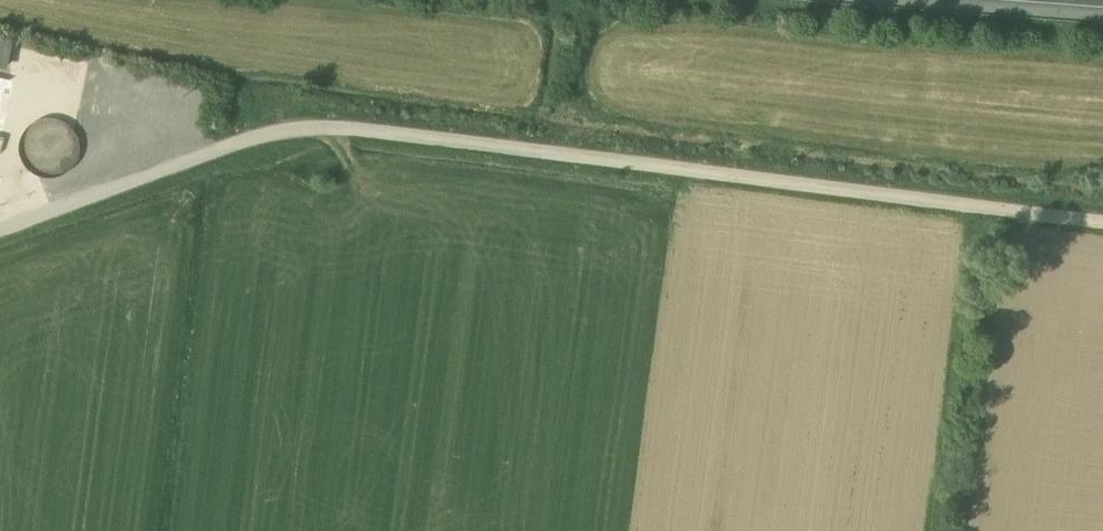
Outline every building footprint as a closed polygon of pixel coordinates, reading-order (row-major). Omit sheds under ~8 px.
[(0,31),(0,63),(12,66),(18,36),(0,31)]
